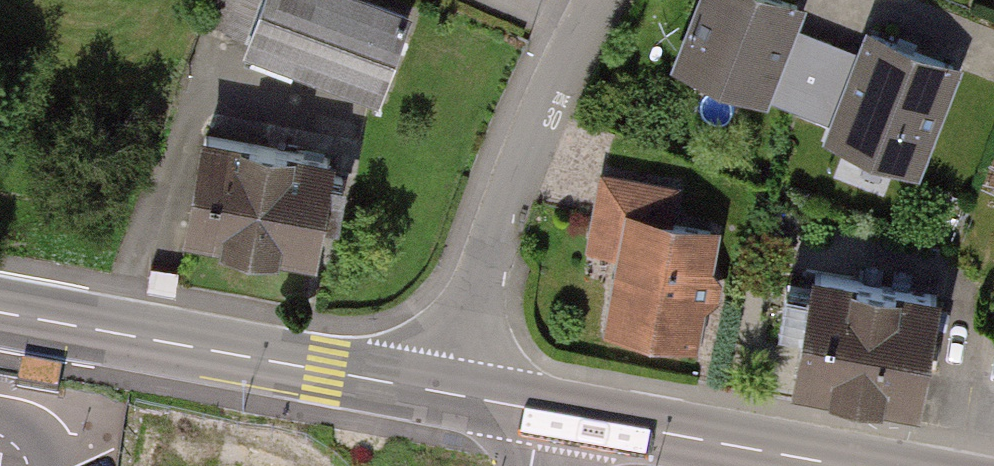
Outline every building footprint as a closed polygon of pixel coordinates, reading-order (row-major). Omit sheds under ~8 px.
[(231,59),(369,112),(404,22),(347,0),(254,0),(231,59)] [(782,0),(684,0),(659,72),(762,109),(798,6),(782,0)] [(957,68),(862,27),(814,137),(910,178),(957,68)] [(318,168),(188,146),(171,246),(301,268),(318,168)] [(667,189),(596,175),(581,248),(610,254),(593,338),(687,357),(712,234),(660,224),(667,189)] [(933,298),(791,277),(774,390),(916,411),(933,298)]
